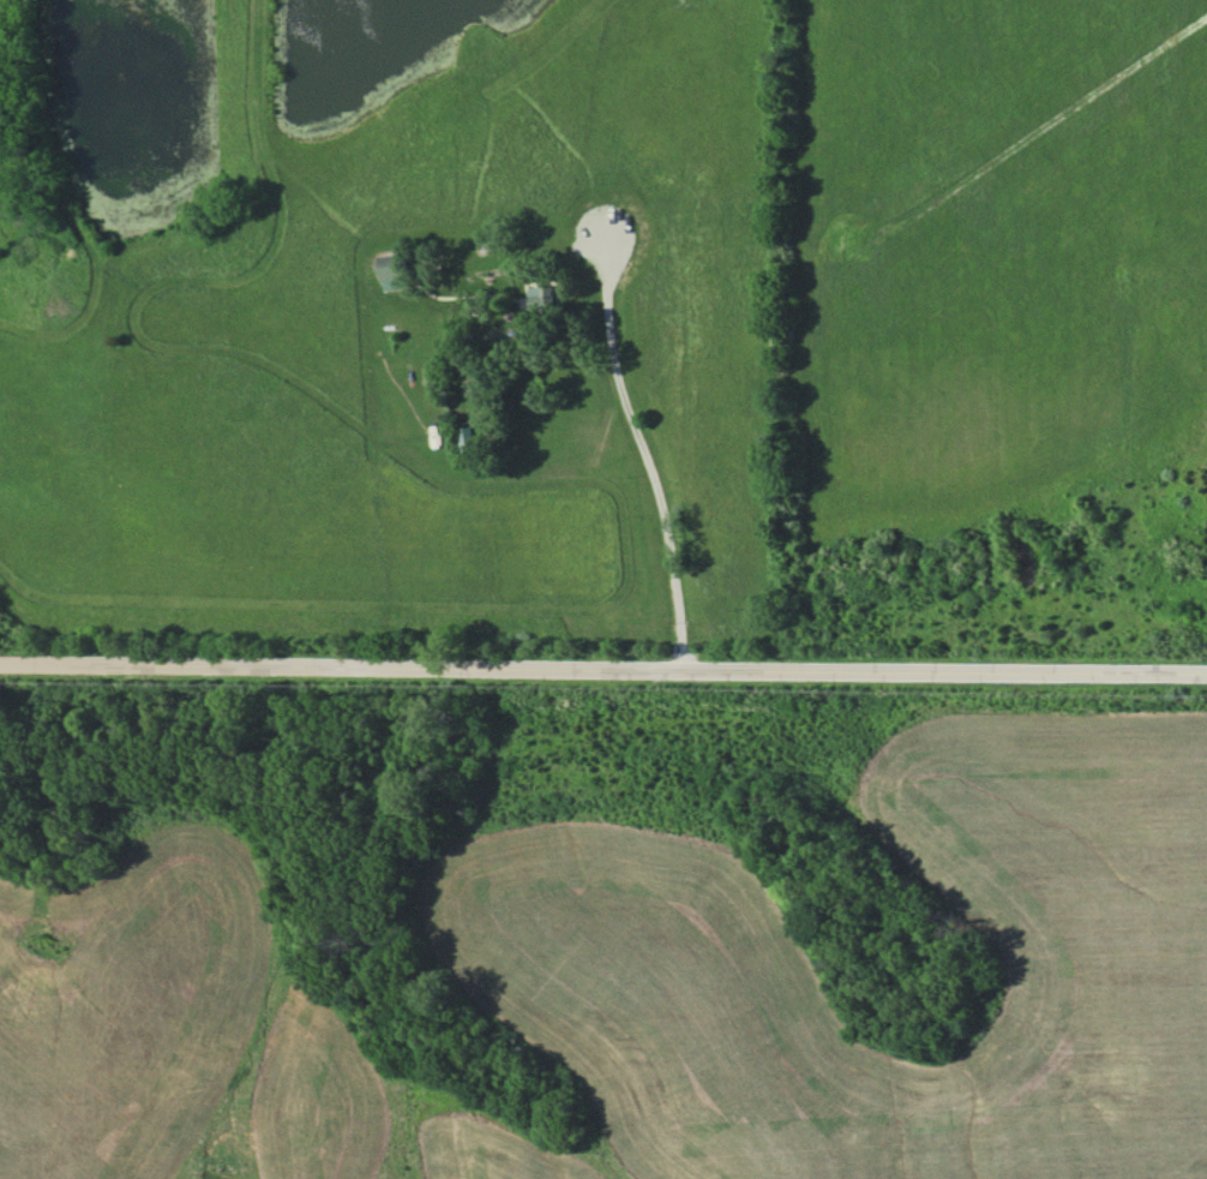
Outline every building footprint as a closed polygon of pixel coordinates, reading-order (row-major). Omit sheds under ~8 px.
[(519,296),(520,310),(554,309),(553,285),(540,286),(540,295),(519,296)]
